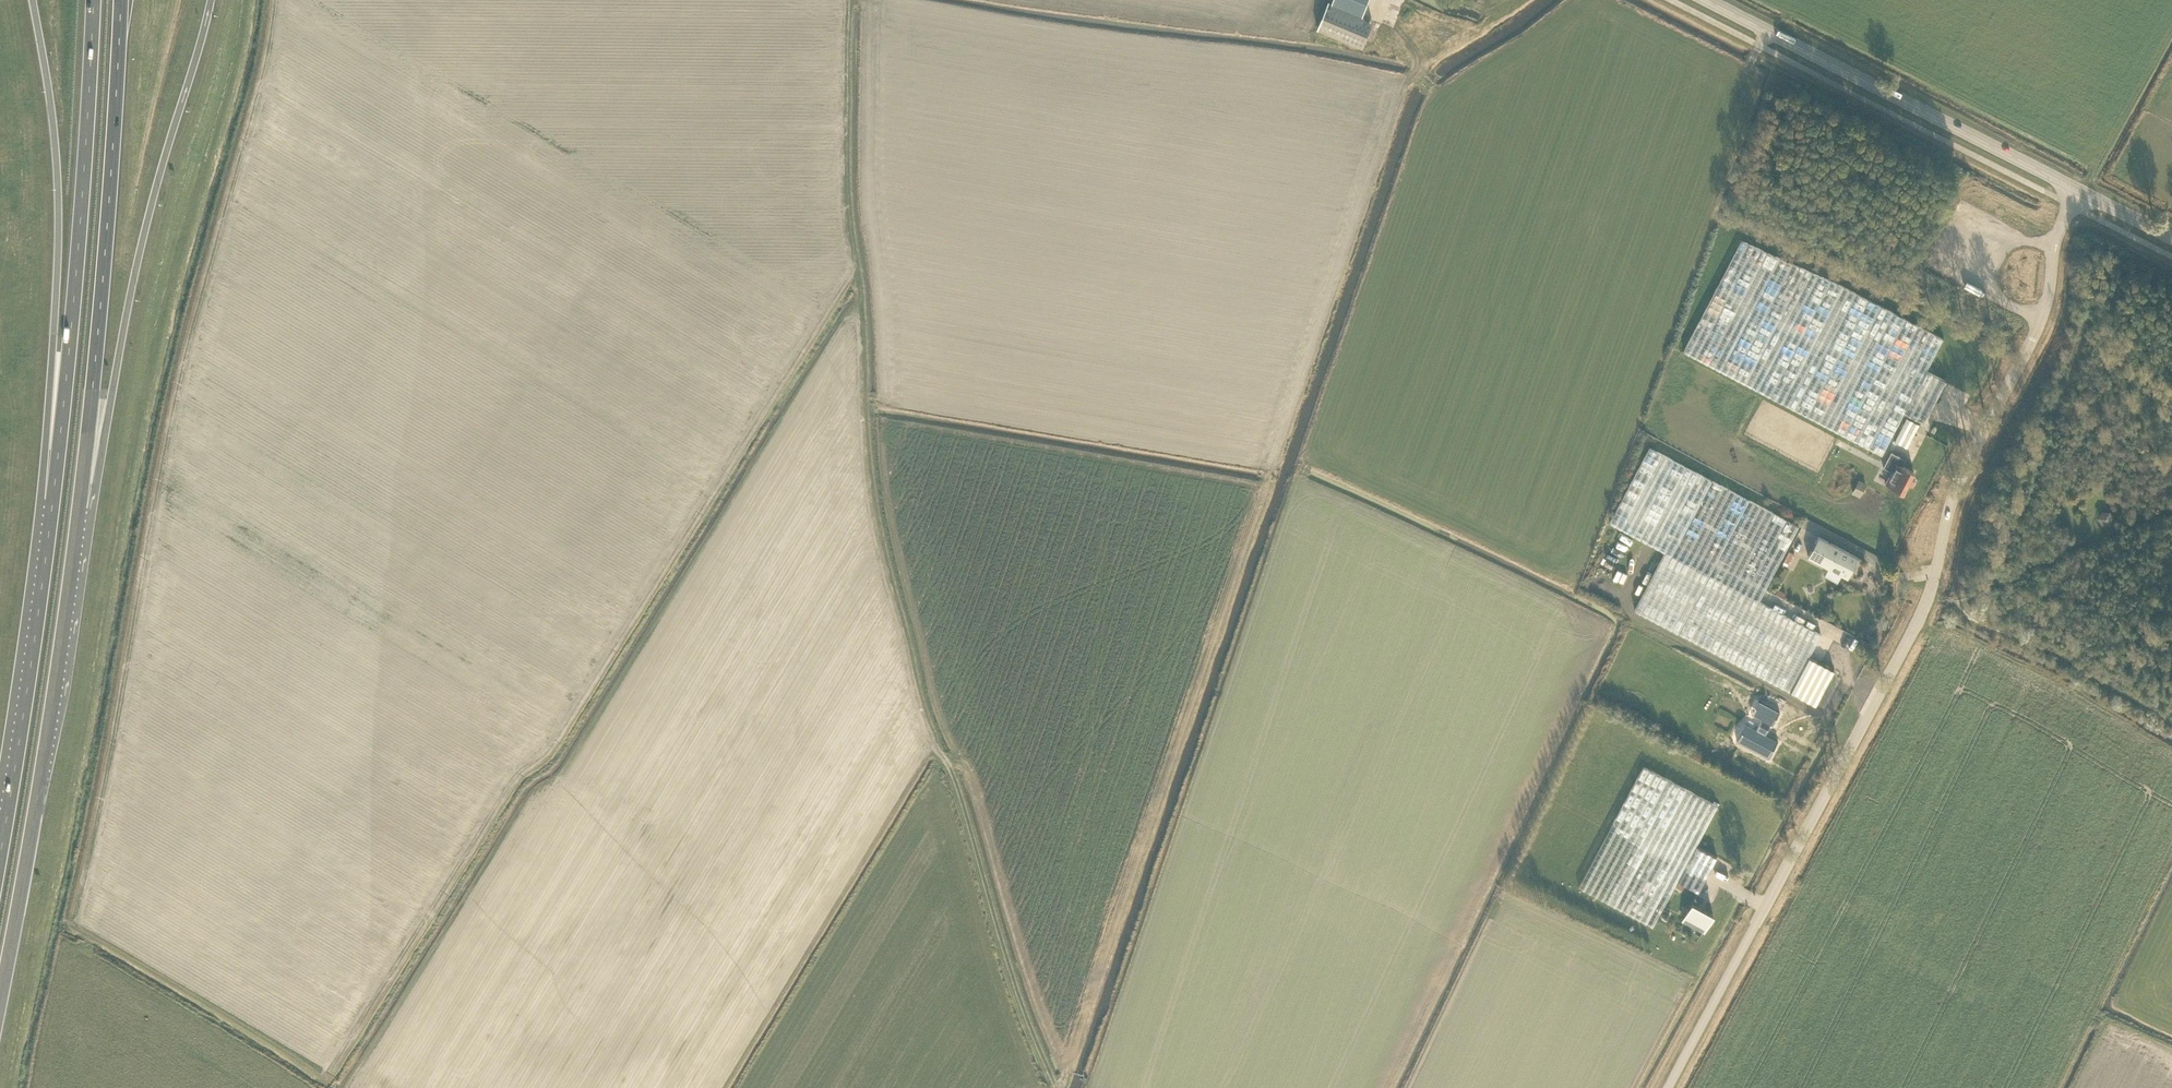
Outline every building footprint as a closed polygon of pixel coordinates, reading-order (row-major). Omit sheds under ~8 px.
[(1332,2),(1363,14),(1368,0),(1333,0),(1332,2)] [(1362,47),(1373,22),(1363,18),(1364,16),(1329,1),(1328,3),(1318,28),(1362,47)] [(1741,240),(1683,351),(1882,455),(1904,412),(1923,422),(1945,380),(1926,370),(1943,338),(1844,286),(1741,240)] [(1610,522),(1666,552),(1635,610),(1790,691),(1815,705),(1834,670),(1807,657),(1821,633),(1785,614),(1759,601),(1771,578),(1788,546),(1799,526),(1716,482),(1649,447),(1610,522)] [(1892,471),(1885,484),(1902,493),(1908,482),(1912,485),(1915,480),(1910,477),(1914,471),(1897,463),(1900,456),(1891,451),(1883,467),(1892,471)] [(1863,493),(1870,478),(1861,475),(1855,489),(1863,493)] [(2111,505),(2100,511),(2106,523),(2117,517),(2111,505)] [(1848,577),(1858,557),(1818,536),(1808,556),(1848,577)] [(1780,711),(1759,700),(1758,702),(1763,704),(1757,716),(1762,719),(1756,730),(1746,724),(1737,741),(1769,758),(1778,740),(1765,733),(1770,724),(1772,725),(1780,711)] [(1653,926),(1678,880),(1698,891),(1717,856),(1696,845),(1718,805),(1643,765),(1579,886),(1653,926)] [(1692,902),(1683,920),(1704,931),(1713,914),(1692,902)]
